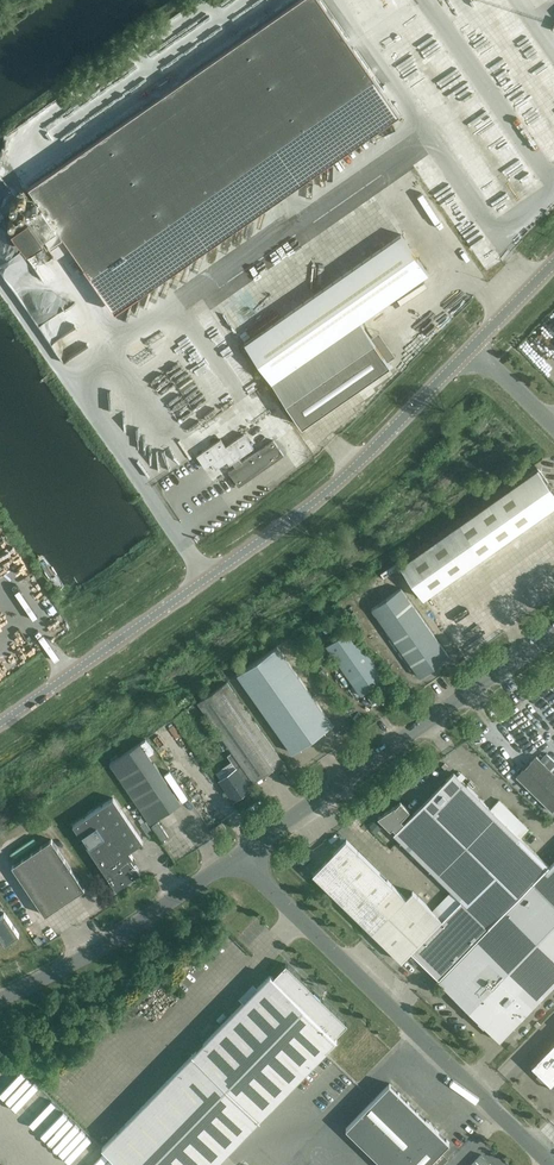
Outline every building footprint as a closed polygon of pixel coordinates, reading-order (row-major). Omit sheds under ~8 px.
[(375,79),(320,0),(298,0),(29,187),(36,197),(41,204),(42,206),(13,227),(28,248),(45,237),(51,246),(64,237),(88,272),(91,276),(93,280),(100,276),(110,291),(104,295),(115,311),(399,114),(375,79)] [(476,126),(482,135),(497,124),(490,115),(476,126)] [(526,207),(530,212),(543,202),(537,194),(530,199),(532,202),(526,207)] [(217,304),(272,382),(302,425),(390,364),(360,321),(428,273),(374,195),(217,304)] [(100,276),(93,280),(104,295),(110,291),(100,276)] [(516,346),(543,371),(553,359),(553,347),(533,327),(516,346)] [(188,355),(175,358),(178,370),(191,367),(188,355)] [(205,358),(180,373),(189,387),(213,372),(205,358)] [(235,467),(228,472),(239,487),(284,455),(274,440),(242,462),(239,458),(254,448),(244,434),(226,446),(221,439),(197,456),(205,468),(211,463),(215,469),(227,461),(230,465),(232,463),(235,467)] [(550,485),(538,468),(400,565),(423,598),(553,506),(553,491),(550,485)] [(542,576),(535,581),(544,594),(551,590),(542,576)] [(528,606),(539,600),(530,585),(519,591),(528,606)] [(401,588),(372,608),(420,677),(449,656),(401,588)] [(507,606),(500,611),(509,622),(516,617),(507,606)] [(500,616),(487,625),(493,634),(506,625),(500,616)] [(376,683),(379,686),(377,687),(385,699),(397,691),(389,679),(386,681),(384,678),(385,677),(350,628),(327,645),(361,694),(376,683)] [(285,637),(278,641),(284,652),(291,648),(285,637)] [(277,646),(238,674),(293,752),(333,724),(277,646)] [(296,652),(291,656),(298,666),(303,663),(296,652)] [(283,760),(227,682),(198,703),(233,752),(252,779),(253,781),(283,760)] [(194,702),(187,706),(191,712),(198,707),(194,702)] [(209,730),(214,737),(218,734),(213,727),(209,730)] [(220,738),(210,744),(216,755),(227,749),(220,738)] [(150,823),(181,803),(140,742),(110,763),(150,823)] [(246,783),(252,779),(233,752),(227,756),(236,768),(221,780),(234,799),(250,788),(246,783)] [(546,753),(541,759),(537,755),(516,776),(551,811),(553,808),(553,760),(546,753)] [(442,920),(411,951),(440,979),(490,928),(536,880),(550,866),(520,837),(466,784),(454,772),(411,816),(396,831),(394,833),(460,899),(461,900),(442,920)] [(131,858),(133,857),(129,851),(143,842),(113,798),(73,825),(116,889),(140,872),(131,858)] [(395,806),(378,818),(391,830),(393,828),(396,831),(411,816),(408,812),(410,811),(400,802),(396,807),(395,806)] [(374,821),(370,825),(376,831),(380,827),(374,821)] [(159,822),(152,827),(162,841),(168,836),(159,822)] [(222,822),(210,830),(215,836),(226,828),(222,822)] [(45,915),(85,888),(51,839),(12,866),(45,915)] [(313,874),(373,932),(402,961),(411,951),(442,920),(413,891),(406,898),(346,840),(313,874)] [(500,1040),(553,985),(553,862),(550,866),(536,880),(490,928),(440,979),(439,980),(500,1040)] [(398,875),(410,876),(410,868),(398,867),(398,875)] [(0,936),(5,943),(19,934),(4,912),(0,915),(0,937),(0,936)] [(258,987),(193,1054),(192,1053),(192,1054),(193,1054),(102,1147),(120,1164),(215,1164),(259,1119),(260,1120),(259,1119),(337,1039),(334,1037),(348,1024),(320,996),(318,998),(312,993),(314,991),(286,964),(273,977),(271,975),(258,987)] [(542,1075),(542,1074),(544,1072),(553,1081),(553,1042),(531,1066),(541,1075),(549,1083),(552,1085),(553,1088),(553,1086),(542,1075)] [(434,1158),(450,1142),(390,1083),(346,1128),(383,1164),(427,1164),(434,1158)] [(420,1106),(421,1107),(419,1110),(422,1113),(440,1096),(435,1091),(420,1106)] [(476,1160),(481,1164),(492,1164),(481,1154),(476,1160)]
